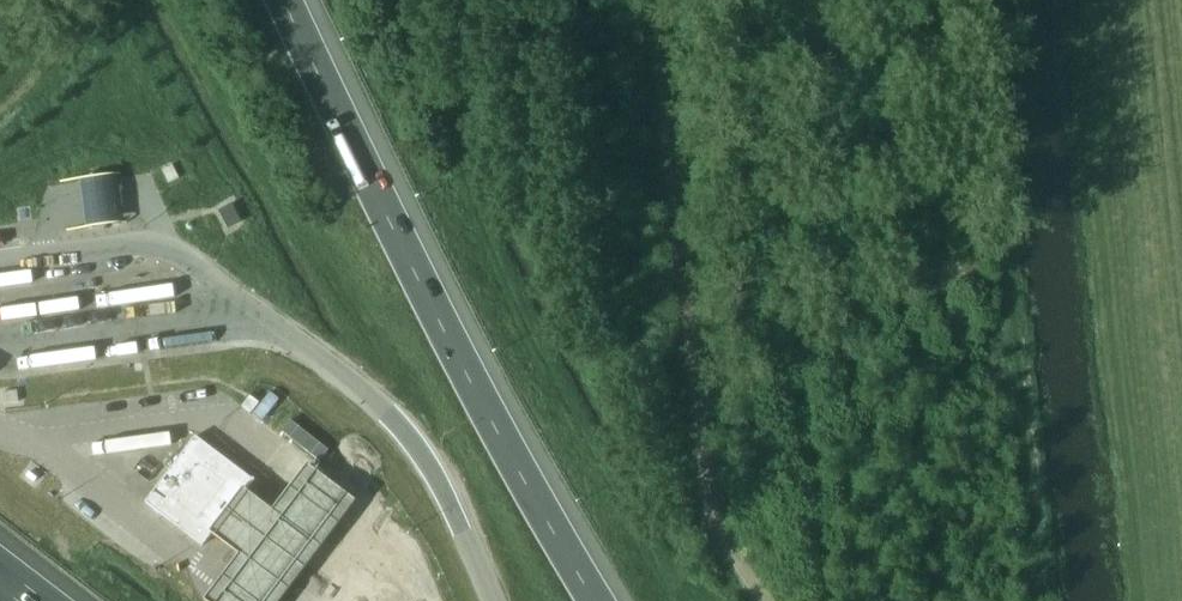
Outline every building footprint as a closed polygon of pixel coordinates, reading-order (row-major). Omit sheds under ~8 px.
[(118,176),(83,182),(86,198),(90,223),(125,218),(121,195),(118,176)] [(219,211),(228,228),(240,222),(231,204),(219,211)] [(252,479),(196,436),(145,503),(203,546),(216,529),(217,530),(219,527),(217,526),(252,480),(253,481),(255,479),(253,477),(252,479)] [(218,600),(272,600),(356,494),(307,456),(272,500),(244,478),(210,521),(239,544),(203,590),(218,600)]
